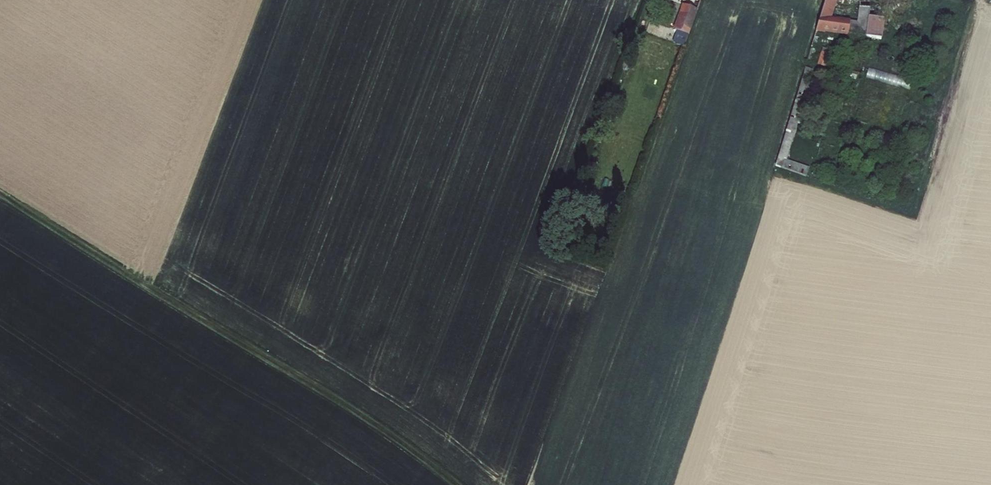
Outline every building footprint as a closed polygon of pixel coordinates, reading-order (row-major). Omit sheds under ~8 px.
[(816,32),(849,37),(849,35),(851,21),(833,18),(838,0),(826,0),(816,32)] [(698,10),(683,4),(674,30),(676,31),(688,36),(698,10)] [(851,21),(849,35),(883,40),(885,20),(870,18),(871,9),(860,7),(858,22),(851,21)] [(688,36),(676,31),(672,42),(685,47),(688,36)] [(817,50),(812,48),(808,60),(813,61),(817,50)] [(830,54),(822,52),(818,65),(826,68),(830,54)] [(913,80),(870,67),(867,77),(910,90),(913,80)] [(815,71),(806,68),(775,166),(807,177),(810,168),(787,161),(815,71)] [(858,73),(850,71),(848,78),(856,81),(858,73)]
